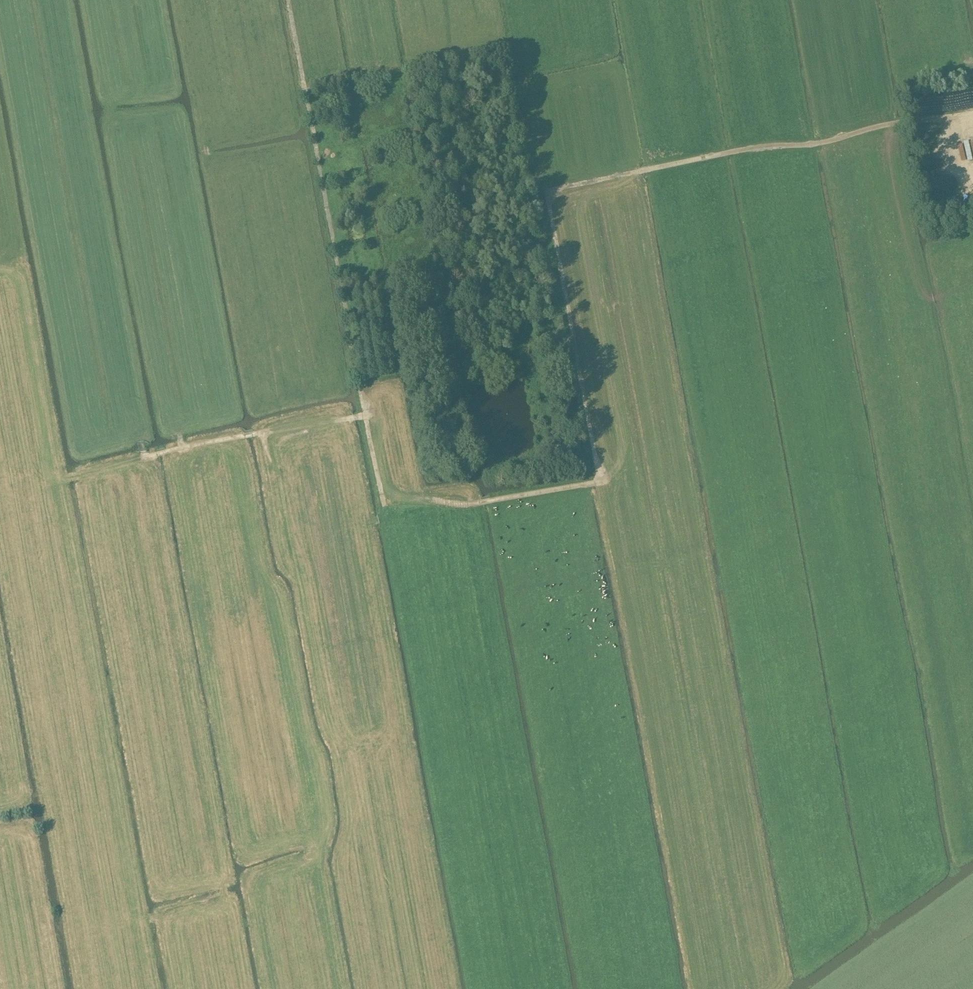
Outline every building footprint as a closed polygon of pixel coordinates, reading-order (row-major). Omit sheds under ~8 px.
[(930,140),(931,151),(950,150),(949,138),(930,140)]
